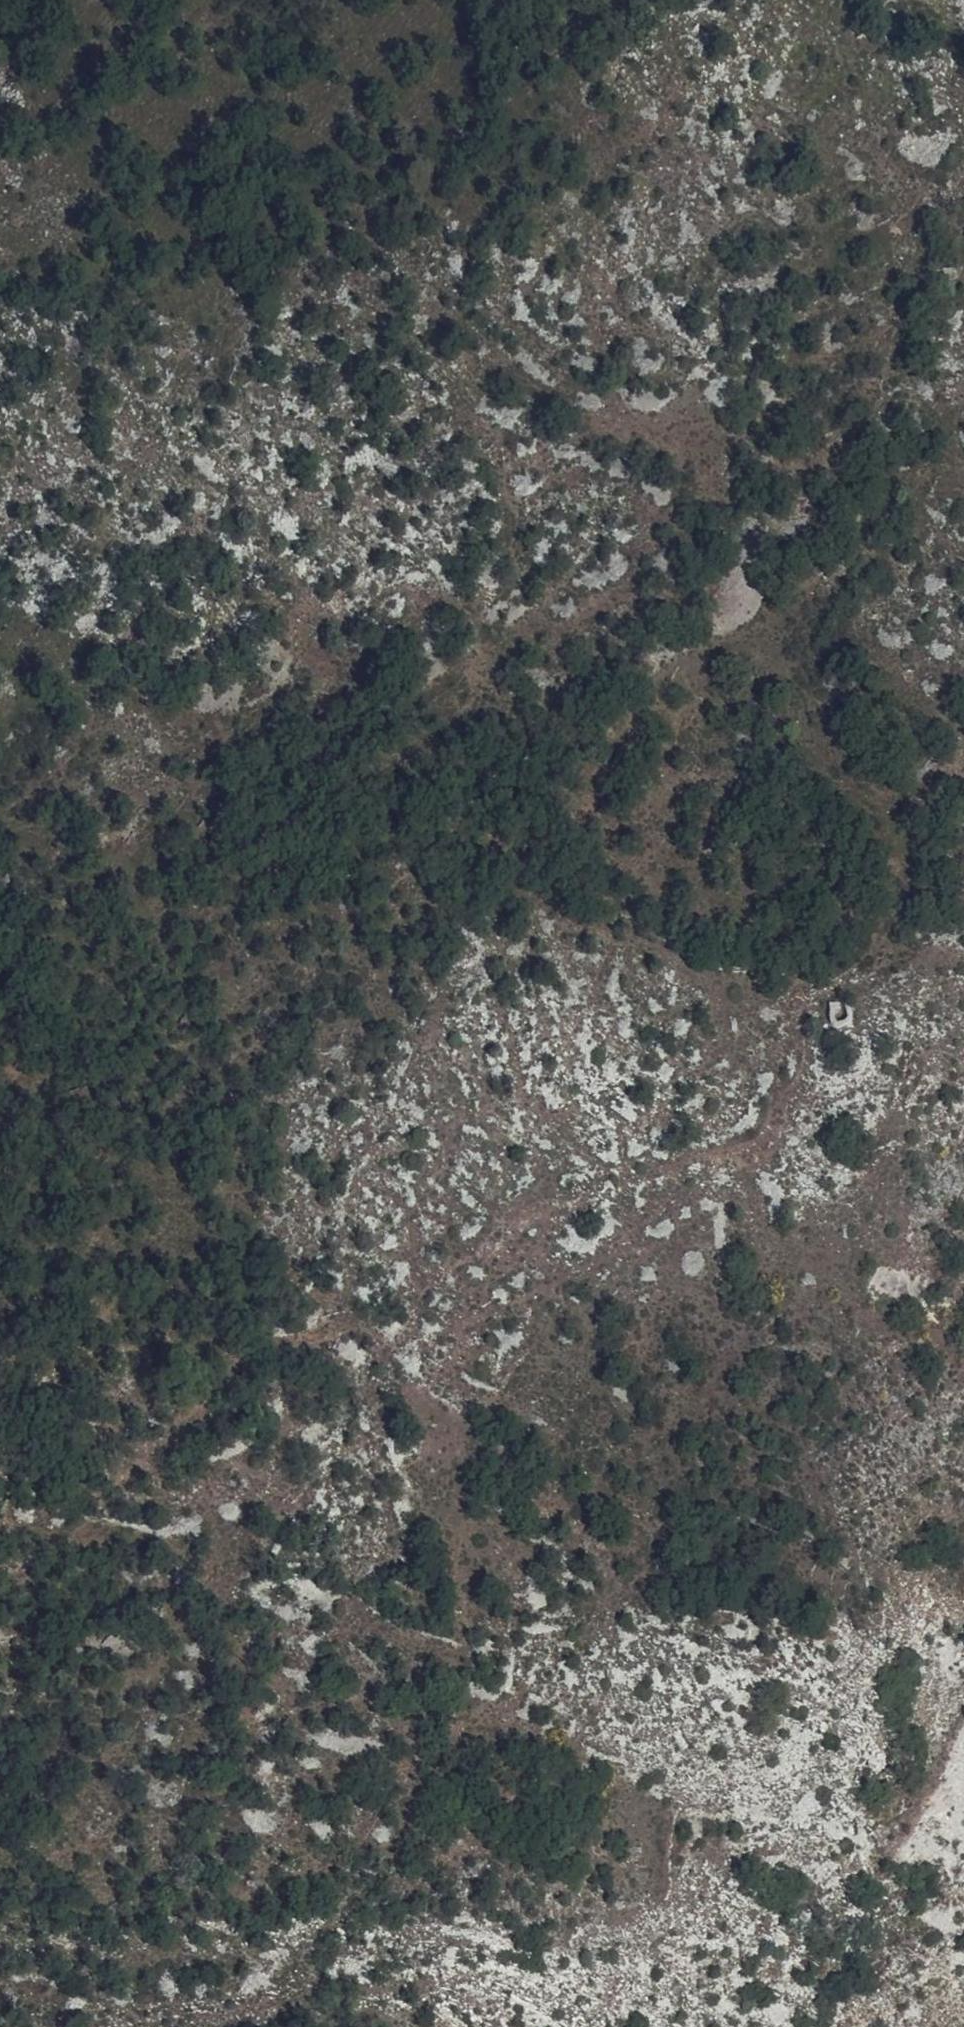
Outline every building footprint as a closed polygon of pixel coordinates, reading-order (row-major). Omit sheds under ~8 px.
[(826,1004),(833,1021),(846,1015),(839,998),(826,1004)]
